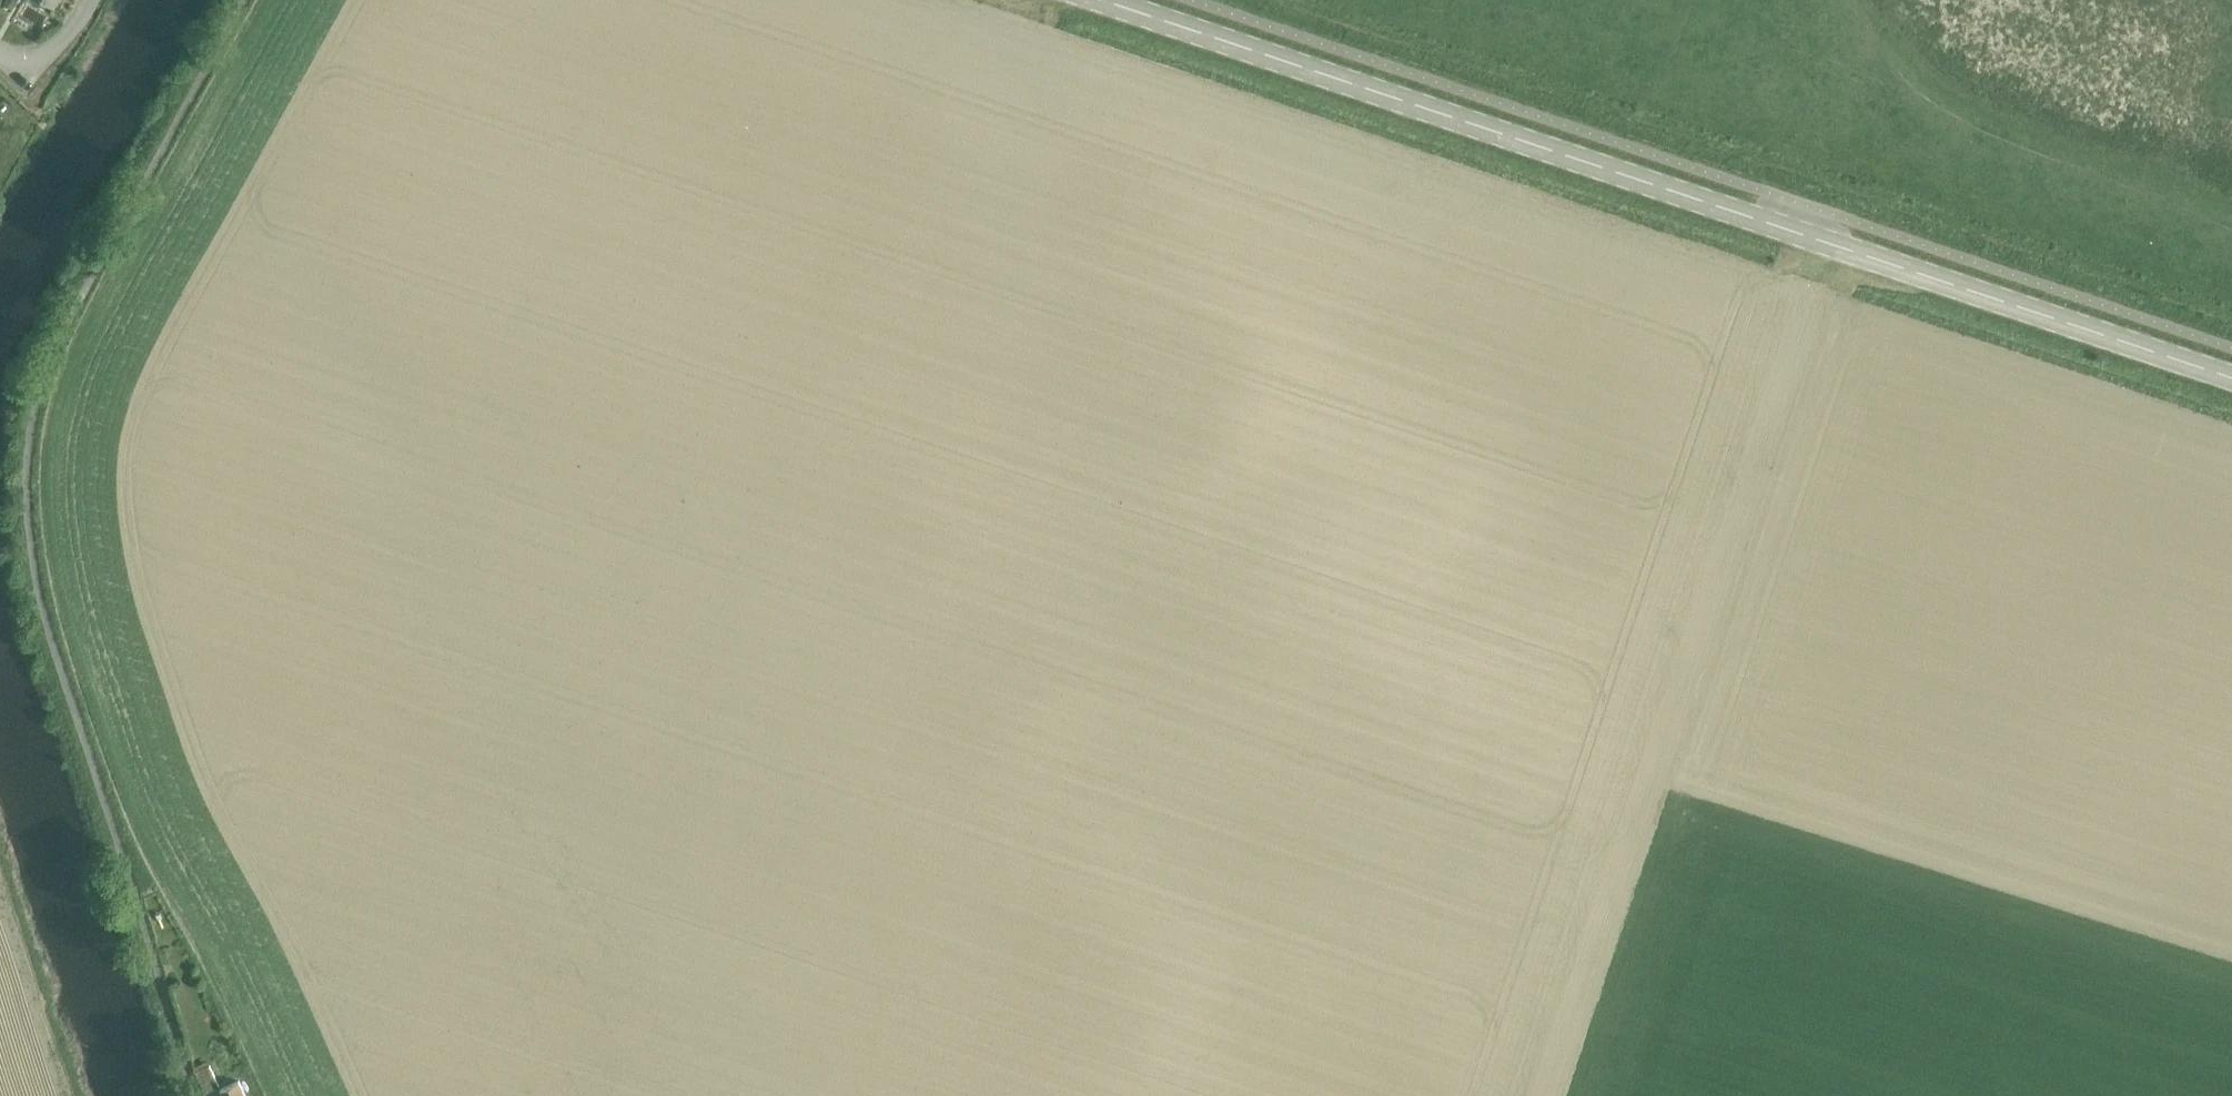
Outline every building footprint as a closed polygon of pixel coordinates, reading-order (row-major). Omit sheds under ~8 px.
[(7,5),(13,9),(18,0),(11,0),(7,5)] [(207,1090),(221,1083),(210,1062),(196,1069),(207,1090)] [(239,1082),(222,1089),(225,1095),(245,1095),(239,1082)]
